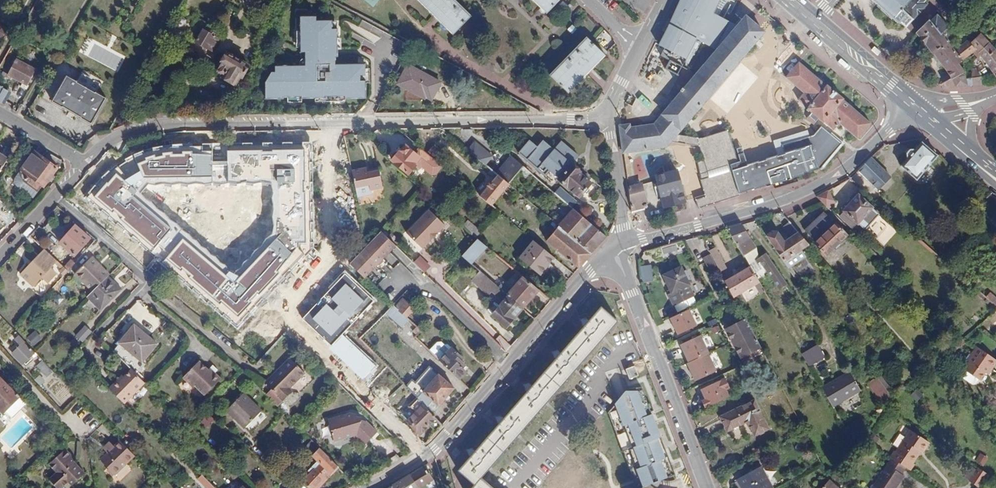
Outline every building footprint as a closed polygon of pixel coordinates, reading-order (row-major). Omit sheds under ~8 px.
[(471,17),(454,0),(418,0),(453,34),(471,17)] [(559,0),(533,0),(547,13),(559,0)] [(723,22),(725,18),(730,10),(734,12),(740,1),(738,0),(679,0),(660,41),(664,43),(661,48),(668,56),(680,63),(697,36),(712,46),(721,36),(719,34),(725,24),(723,22)] [(898,24),(900,22),(906,27),(926,6),(926,2),(924,0),(873,0),(898,24)] [(346,91),(346,93),(367,93),(366,58),(336,59),(336,51),(338,51),(338,23),(333,23),(333,15),(317,15),(317,11),(301,11),(301,47),(305,47),(305,60),(275,60),(275,66),(271,66),(265,77),(266,93),(284,92),(283,91),(302,91),(302,92),(325,92),(325,91),(346,91)] [(949,27),(938,15),(930,22),(941,34),(942,34),(949,27)] [(631,128),(631,124),(619,126),(623,153),(667,147),(722,82),(765,31),(746,16),(737,26),(726,39),(718,49),(713,54),(711,57),(698,72),(681,92),(654,124),(631,128)] [(725,18),(723,22),(725,24),(719,34),(721,36),(726,39),(737,26),(725,18)] [(947,42),(949,41),(942,34),(941,34),(930,22),(929,20),(916,32),(934,54),(947,42)] [(169,27),(166,34),(177,40),(181,34),(169,27)] [(207,48),(207,47),(212,50),(218,39),(202,30),(196,42),(207,48)] [(983,36),(980,34),(970,43),(976,50),(978,52),(989,43),(983,36)] [(726,39),(721,36),(712,46),(718,49),(726,39)] [(605,55),(587,37),(550,75),(568,92),(605,55)] [(970,43),(967,40),(954,51),(962,60),(976,50),(970,43)] [(962,60),(954,51),(947,42),(934,54),(939,60),(947,71),(951,80),(964,73),(965,72),(958,63),(962,60)] [(995,75),(995,50),(994,47),(989,43),(978,52),(980,56),(995,75)] [(94,46),(88,57),(117,71),(123,60),(94,46)] [(713,54),(705,47),(703,50),(711,57),(713,54)] [(703,50),(690,65),(698,72),(711,57),(703,50)] [(220,74),(219,77),(232,83),(237,74),(243,77),(249,65),(227,53),(217,72),(220,74)] [(6,77),(10,80),(12,77),(23,82),(20,87),(27,90),(29,86),(27,85),(35,70),(15,59),(6,77)] [(857,138),(871,123),(799,62),(786,77),(804,92),(798,100),(813,112),(807,119),(813,125),(819,118),(833,130),(839,123),(857,138)] [(401,64),(399,68),(392,81),(397,84),(406,67),(401,64)] [(435,78),(408,64),(406,67),(397,84),(425,99),(435,78)] [(954,85),(955,87),(973,85),(972,78),(966,79),(964,73),(951,80),(944,83),(945,86),(954,85)] [(81,117),(81,118),(91,124),(106,98),(97,93),(100,86),(80,74),(76,81),(67,75),(52,102),(62,108),(63,106),(81,117)] [(0,86),(0,102),(2,104),(9,91),(0,86)] [(7,107),(14,95),(9,91),(2,104),(7,107)] [(735,95),(728,104),(725,102),(719,111),(729,119),(742,102),(735,95)] [(128,109),(122,106),(116,117),(122,121),(128,109)] [(727,130),(698,139),(704,159),(695,162),(705,195),(696,197),(699,206),(824,168),(843,144),(821,127),(814,136),(783,145),(785,154),(746,166),(744,161),(737,163),(727,130)] [(492,148),(497,144),(481,129),(477,134),(492,148)] [(469,138),(464,145),(483,160),(487,153),(469,138)] [(917,179),(937,155),(922,141),(915,149),(910,148),(906,153),(906,157),(908,158),(901,165),(917,179)] [(551,171),(558,177),(576,154),(564,144),(557,152),(544,142),(539,148),(531,142),(523,153),(548,173),(551,171)] [(444,166),(428,152),(420,146),(415,153),(405,145),(398,153),(397,152),(390,160),(408,174),(415,167),(419,170),(421,167),(432,175),(436,175),(444,166)] [(254,204),(278,177),(244,146),(233,159),(223,150),(183,194),(196,206),(224,176),(254,204)] [(432,147),(428,152),(439,159),(442,155),(432,147)] [(41,157),(34,151),(20,171),(22,181),(37,193),(42,186),(27,175),(41,157)] [(523,166),(510,155),(496,173),(498,174),(509,184),(523,166)] [(42,186),(55,167),(41,157),(27,175),(42,186)] [(131,184),(139,172),(121,160),(113,172),(131,184)] [(864,164),(856,172),(865,180),(873,172),(864,164)] [(570,166),(559,180),(580,197),(591,183),(570,166)] [(44,187),(58,168),(55,167),(42,186),(44,187)] [(368,169),(351,172),(354,188),(369,185),(370,190),(382,187),(379,171),(369,173),(368,169)] [(491,169),(489,173),(495,178),(498,174),(496,173),(491,169)] [(686,202),(677,170),(656,176),(665,208),(686,202)] [(17,187),(33,199),(37,193),(22,181),(20,171),(15,178),(15,184),(17,187)] [(877,191),(884,183),(873,172),(865,180),(877,191)] [(495,178),(480,196),(492,205),(509,184),(498,174),(495,178)] [(136,179),(125,192),(128,195),(121,203),(134,215),(153,194),(136,179)] [(89,198),(106,211),(118,195),(101,182),(89,198)] [(642,184),(629,187),(632,211),(648,208),(642,184)] [(558,188),(555,192),(570,206),(574,201),(558,188)] [(827,190),(816,196),(826,206),(833,200),(827,190)] [(843,210),(844,212),(857,224),(858,223),(865,229),(878,214),(872,208),(872,207),(857,193),(854,193),(849,198),(850,200),(851,201),(848,204),(847,203),(845,202),(841,205),(841,207),(843,209),(843,210)] [(592,253),(605,238),(607,236),(573,208),(563,220),(557,215),(552,220),(592,253)] [(446,226),(428,209),(407,233),(424,249),(446,226)] [(823,211),(804,229),(815,241),(834,223),(823,211)] [(840,216),(852,229),(857,224),(844,212),(840,216)] [(546,241),(579,268),(592,253),(552,220),(546,215),(543,218),(550,224),(543,232),(548,237),(546,241)] [(482,232),(467,220),(462,227),(476,238),(482,232)] [(835,222),(834,223),(815,241),(815,242),(825,254),(847,234),(835,222)] [(750,237),(742,224),(727,228),(737,245),(750,237)] [(75,226),(59,243),(74,256),(89,238),(75,226)] [(366,247),(352,263),(350,265),(365,279),(395,247),(396,246),(381,231),(366,247)] [(799,232),(775,248),(783,261),(792,255),(809,244),(799,232)] [(151,233),(141,248),(163,263),(173,248),(151,233)] [(471,265),(487,247),(477,239),(462,257),(471,265)] [(540,275),(555,257),(534,240),(519,258),(540,275)] [(687,246),(684,240),(653,248),(655,256),(687,246)] [(726,268),(715,247),(709,250),(714,259),(721,271),(726,268)] [(26,281),(32,286),(56,262),(43,251),(24,272),(29,276),(26,281)] [(184,280),(174,294),(201,313),(211,298),(195,288),(205,273),(172,251),(162,265),(184,280)] [(778,291),(788,285),(768,253),(758,258),(778,291)] [(792,255),(783,261),(788,268),(797,261),(792,255)] [(420,256),(414,263),(425,273),(431,266),(420,256)] [(92,257),(75,274),(93,291),(108,277),(97,266),(99,264),(92,257)] [(756,264),(752,257),(746,260),(750,266),(751,267),(756,264)] [(75,264),(71,260),(64,268),(68,271),(75,264)] [(58,263),(53,268),(58,274),(64,268),(58,263)] [(758,263),(756,264),(751,267),(756,277),(763,272),(758,263)] [(108,277),(110,274),(99,264),(97,266),(108,277)] [(653,279),(651,265),(639,266),(641,280),(653,279)] [(663,275),(671,292),(689,283),(681,266),(663,275)] [(754,285),(760,294),(765,291),(756,277),(751,267),(750,266),(725,280),(734,297),(754,285)] [(507,295),(479,272),(471,281),(493,301),(497,296),(503,302),(508,296),(507,295)] [(100,310),(120,290),(108,277),(93,291),(87,297),(100,310)] [(523,277),(507,295),(508,296),(523,309),(539,290),(523,277)] [(365,300),(345,283),(331,299),(351,316),(365,300)] [(674,303),(694,294),(689,283),(671,292),(669,292),(674,303)] [(988,293),(985,300),(995,304),(995,296),(988,293)] [(523,309),(508,296),(503,302),(491,316),(506,329),(523,309)] [(413,310),(403,299),(395,307),(406,317),(413,310)] [(345,321),(326,304),(312,319),(331,336),(345,321)] [(601,308),(458,471),(474,485),(480,478),(617,323),(601,308)] [(699,327),(690,308),(670,318),(679,336),(699,327)] [(761,347),(756,338),(746,319),(726,330),(740,357),(761,347)] [(85,326),(75,336),(82,342),(92,332),(85,326)] [(119,344),(141,362),(156,344),(134,326),(119,344)] [(35,330),(27,338),(34,346),(43,339),(35,330)] [(35,352),(32,350),(19,336),(14,340),(20,346),(12,354),(22,365),(31,356),(35,352)] [(710,353),(702,336),(680,346),(688,363),(710,353)] [(501,338),(495,344),(505,353),(511,347),(501,338)] [(429,350),(440,360),(460,380),(467,372),(463,368),(465,365),(460,360),(463,358),(452,347),(451,348),(446,343),(443,344),(440,341),(437,342),(429,350)] [(828,358),(819,344),(802,354),(811,368),(828,358)] [(968,360),(967,361),(983,371),(983,370),(987,365),(990,367),(995,359),(995,358),(976,345),(967,358),(968,360)] [(740,357),(742,361),(763,351),(761,347),(740,357)] [(918,352),(911,358),(921,369),(928,363),(918,352)] [(718,372),(710,353),(688,363),(695,381),(718,372)] [(290,359),(266,383),(284,401),(292,392),(288,389),(304,373),(290,359)] [(978,378),(983,371),(967,361),(963,368),(978,378)] [(41,362),(36,367),(47,377),(51,373),(41,362)] [(221,380),(200,362),(184,380),(206,398),(221,380)] [(625,370),(629,379),(638,376),(634,366),(625,370)] [(138,397),(148,386),(147,385),(129,368),(121,376),(118,380),(116,378),(107,387),(122,402),(132,392),(138,397)] [(833,407),(862,391),(851,370),(822,386),(833,407)] [(881,401),(893,393),(879,375),(868,384),(881,401)] [(39,376),(34,380),(40,386),(43,381),(39,376)] [(422,393),(414,385),(409,391),(418,400),(426,409),(433,401),(438,406),(454,389),(437,376),(422,393)] [(4,411),(11,418),(23,406),(16,398),(19,397),(0,379),(0,411),(2,413),(4,411)] [(733,390),(729,379),(702,390),(706,401),(704,402),(707,409),(732,398),(730,391),(733,390)] [(920,390),(912,393),(914,401),(923,398),(920,390)] [(626,391),(617,405),(626,426),(630,425),(639,446),(636,448),(643,466),(637,469),(644,487),(654,487),(674,480),(667,464),(671,462),(662,441),(665,440),(654,414),(649,414),(641,391),(626,391)] [(263,411),(244,394),(226,413),(245,430),(263,411)] [(419,435),(429,425),(436,432),(442,425),(431,414),(426,409),(418,400),(414,403),(420,409),(407,422),(419,435)] [(754,435),(768,428),(754,400),(720,416),(727,430),(745,422),(749,424),(754,435)] [(431,414),(438,406),(433,401),(426,409),(431,414)] [(217,420),(223,414),(212,404),(207,409),(217,420)] [(358,436),(365,443),(377,430),(355,411),(327,420),(334,441),(353,435),(353,438),(358,436)] [(394,425),(393,433),(401,434),(403,427),(394,425)] [(929,442),(911,430),(901,444),(918,455),(921,452),(922,452),(929,442)] [(623,445),(630,443),(627,433),(620,435),(623,445)] [(309,487),(315,487),(337,466),(312,440),(304,448),(320,464),(302,481),(309,487)] [(118,472),(135,456),(121,442),(104,457),(118,472)] [(915,464),(913,462),(918,455),(901,444),(896,452),(895,451),(891,457),(892,458),(897,461),(906,467),(910,470),(915,464)] [(62,468),(55,475),(65,485),(73,476),(78,481),(85,474),(69,457),(71,457),(64,450),(54,459),(62,468)] [(114,475),(118,472),(104,457),(100,461),(114,475)] [(904,475),(901,473),(906,467),(897,461),(892,458),(885,470),(897,478),(900,480),(904,475)] [(220,466),(233,480),(239,475),(225,461),(220,466)] [(736,478),(742,487),(773,487),(760,465),(736,478)] [(427,471),(424,468),(410,475),(417,487),(426,487),(425,486),(434,480),(432,475),(427,471)] [(900,480),(897,478),(885,470),(872,487),(895,487),(900,480)] [(844,479),(838,474),(834,479),(841,484),(844,479)] [(410,475),(391,485),(393,487),(417,487),(410,475)] [(280,477),(277,478),(287,487),(290,487),(280,477)] [(205,478),(201,482),(207,487),(215,487),(205,478)] [(480,478),(474,485),(472,487),(491,487),(480,478)]
